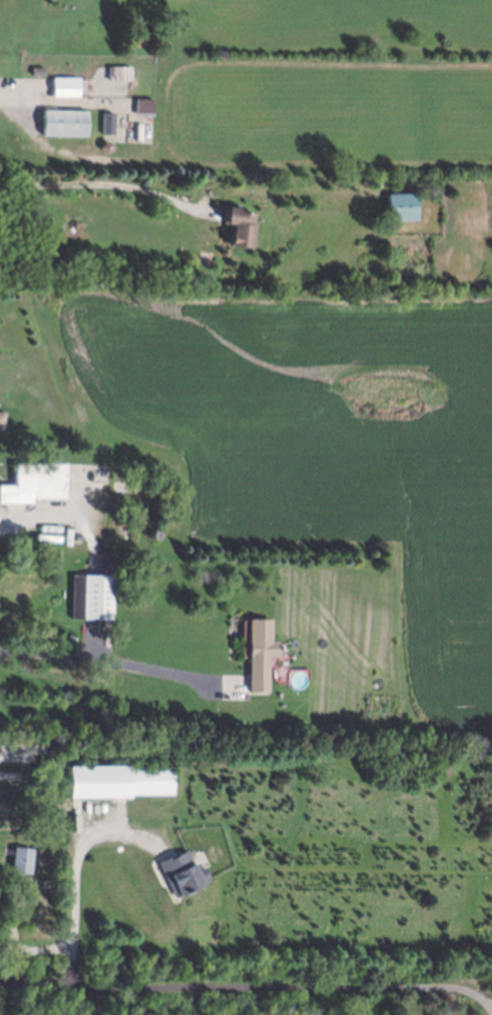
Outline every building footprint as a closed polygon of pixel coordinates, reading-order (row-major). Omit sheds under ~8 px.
[(52,97),(79,97),(79,77),(52,78),(52,97)] [(153,114),(153,99),(136,98),(135,114),(153,114)] [(43,112),(42,138),(86,139),(87,113),(43,112)] [(113,135),(114,113),(102,112),(102,135),(113,135)] [(388,194),(388,221),(417,220),(417,193),(388,194)] [(248,248),(255,213),(226,207),(223,223),(232,224),(228,244),(248,248)] [(32,504),(32,499),(66,499),(66,463),(14,463),(14,485),(0,485),(0,503),(32,504)] [(72,574),(114,575),(113,620),(71,620),(72,574)] [(246,692),(268,692),(268,657),(279,656),(278,641),(270,641),(270,619),(245,619),(246,692)] [(68,766),(68,799),(130,799),(130,796),(174,796),(173,770),(129,770),(129,766),(68,766)] [(30,874),(32,849),(13,847),(10,872),(30,874)] [(157,863),(173,898),(209,881),(203,867),(195,870),(185,850),(157,863)]
